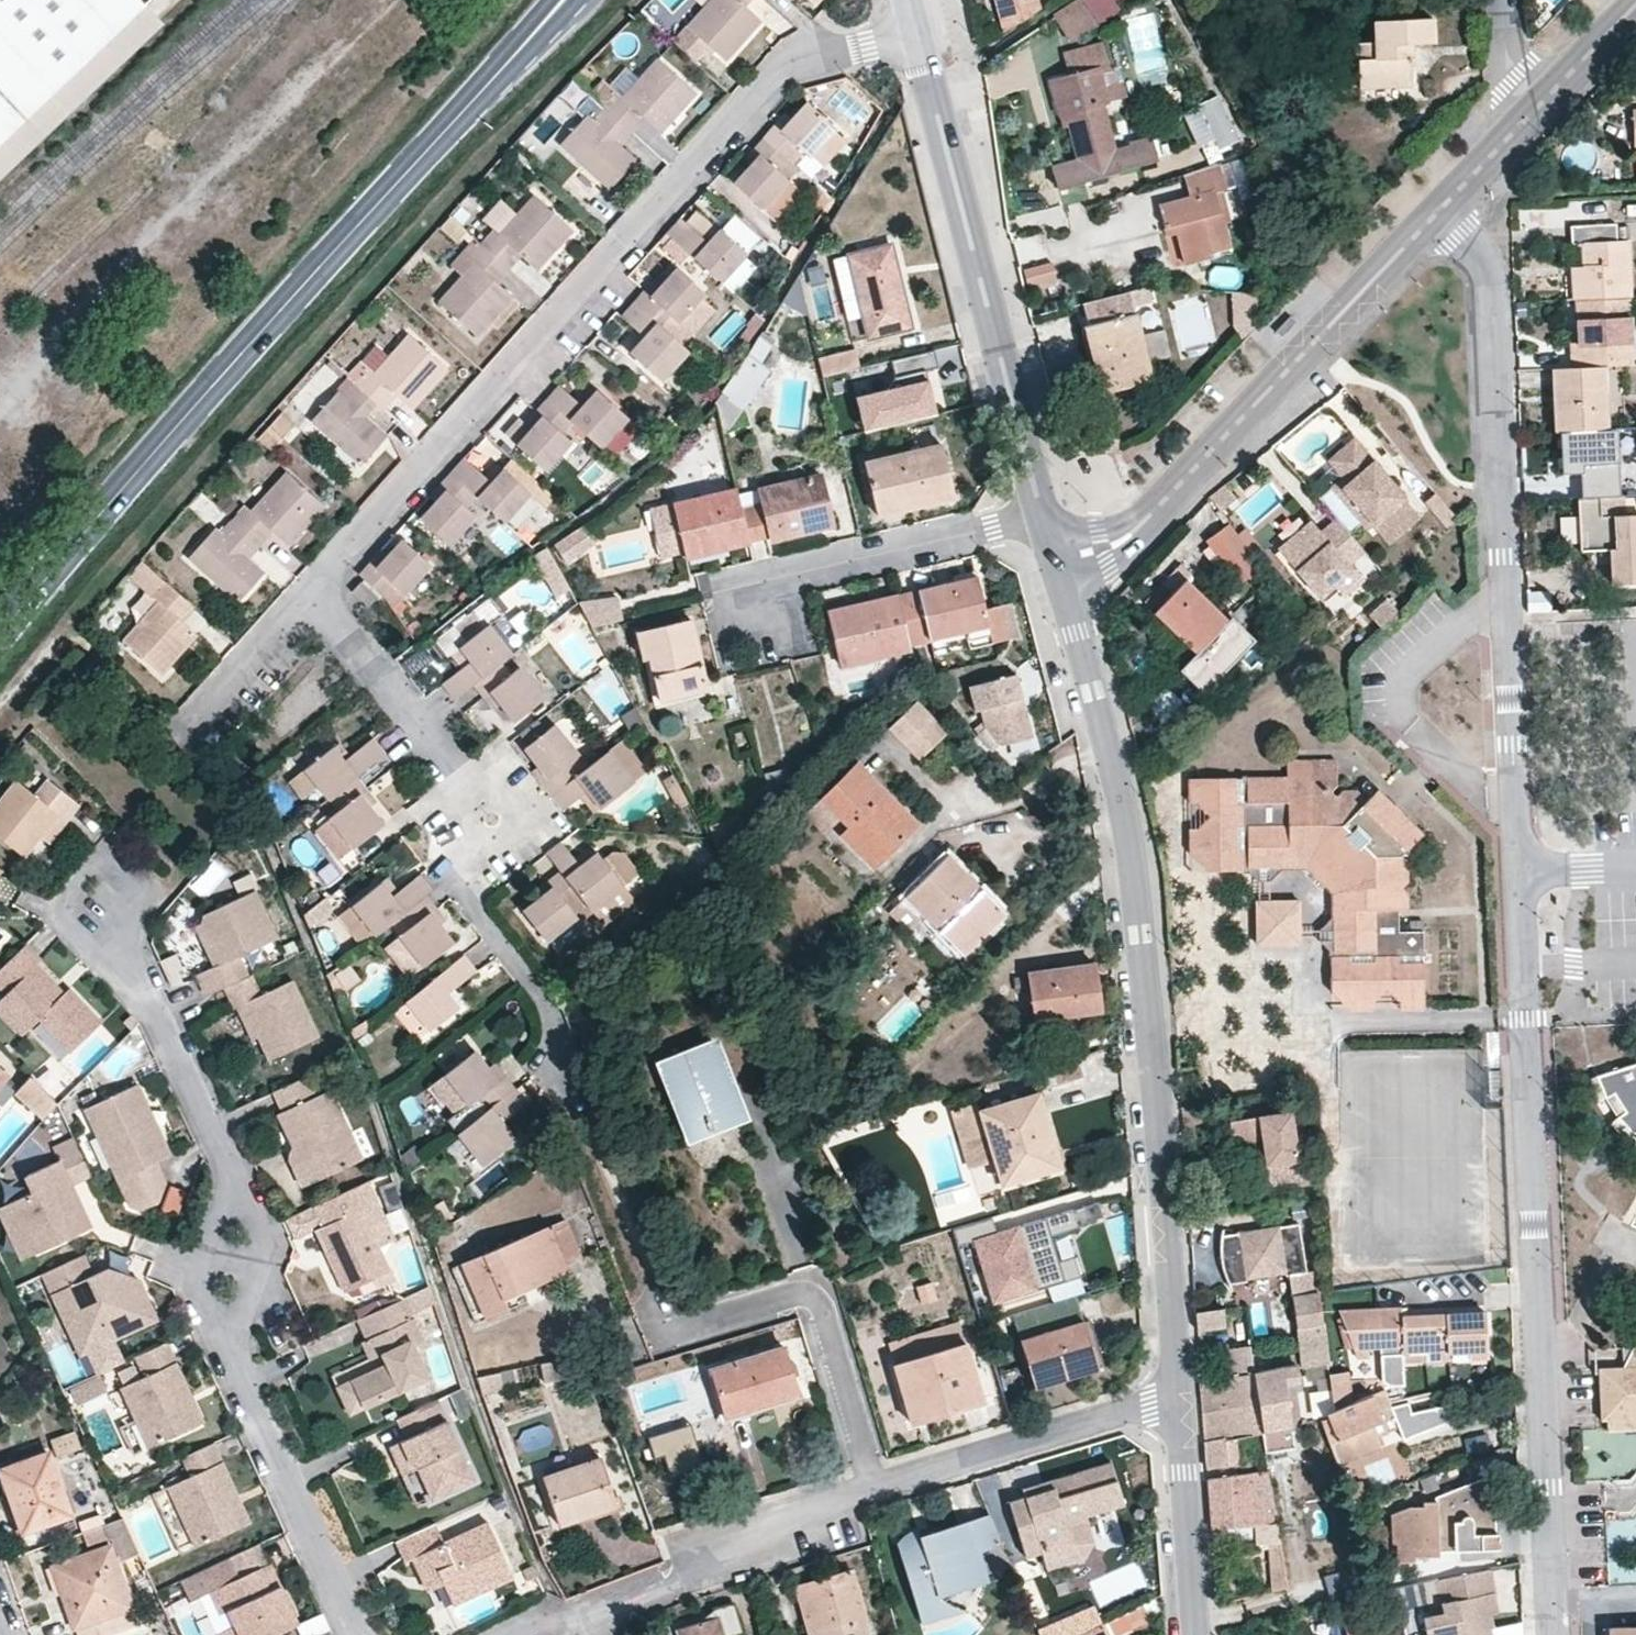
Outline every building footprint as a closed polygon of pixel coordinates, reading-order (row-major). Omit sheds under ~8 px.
[(135,12),(147,0),(0,0),(0,140),(135,12)] [(674,37),(697,57),(709,48),(724,63),(763,22),(748,3),(751,0),(707,0),(674,37)] [(1007,31),(1044,12),(1040,0),(998,0),(1007,31)] [(1083,3),(1058,18),(1074,42),(1098,27),(1083,3)] [(135,12),(0,138),(0,176),(153,32),(135,12)] [(1435,18),(1376,21),(1377,42),(1358,43),(1360,88),(1414,85),(1412,44),(1435,43),(1435,18)] [(1107,113),(1105,102),(1111,101),(1102,67),(1109,66),(1103,43),(1068,52),(1074,75),(1053,81),(1062,116),(1072,114),(1084,161),(1059,168),(1065,191),(1160,162),(1157,149),(1145,142),(1117,150),(1107,113)] [(586,113),(562,141),(611,184),(637,155),(613,134),(640,112),(662,131),(699,90),(662,54),(627,97),(619,87),(592,117),(586,113)] [(1125,76),(1109,66),(1102,67),(1111,101),(1130,96),(1125,76)] [(1220,95),(1200,104),(1217,139),(1221,149),(1241,140),(1220,95)] [(767,136),(799,164),(796,152),(804,144),(811,149),(835,124),(811,101),(786,129),(780,123),(767,136)] [(1114,111),(1111,101),(1105,102),(1107,113),(1114,111)] [(1217,139),(1200,104),(1184,112),(1200,147),(1217,139)] [(1072,114),(1062,116),(1066,131),(1076,128),(1072,114)] [(737,177),(763,203),(799,164),(767,136),(757,146),(762,151),(737,177)] [(1223,163),(1186,174),(1193,198),(1162,206),(1167,227),(1179,225),(1181,235),(1189,265),(1216,258),(1214,253),(1232,249),(1226,225),(1217,191),(1226,189),(1229,189),(1223,163)] [(823,188),(815,198),(825,210),(833,194),(823,188)] [(1235,223),(1226,189),(1217,191),(1226,225),(1235,223)] [(478,257),(442,296),(478,332),(513,293),(490,274),(517,244),(539,267),(574,229),(537,192),(500,233),(494,225),(469,251),(478,257)] [(667,230),(722,275),(746,247),(722,225),(708,240),(683,217),(667,230)] [(1179,225),(1167,227),(1170,238),(1181,235),(1179,225)] [(1577,301),(1624,297),(1624,245),(1612,245),(1615,225),(1568,225),(1567,245),(1582,244),(1581,265),(1569,267),(1571,302),(1577,301)] [(889,245),(848,254),(866,333),(908,323),(889,245)] [(725,283),(736,290),(752,263),(741,257),(725,283)] [(1051,261),(1024,269),(1030,291),(1058,283),(1051,261)] [(647,292),(625,315),(645,334),(629,351),(663,383),(693,351),(685,345),(721,306),(679,267),(651,296),(647,292)] [(1152,287),(1132,292),(1135,305),(1155,300),(1152,287)] [(1132,292),(1090,301),(1096,324),(1092,325),(1107,389),(1126,385),(1128,393),(1138,390),(1136,382),(1153,378),(1132,292)] [(1236,322),(1247,338),(1261,323),(1259,293),(1235,292),(1236,322)] [(1630,365),(1624,297),(1577,301),(1578,343),(1570,344),(1571,367),(1602,366),(1630,365)] [(1142,335),(1148,360),(1171,354),(1165,330),(1142,335)] [(336,391),(310,417),(361,463),(384,433),(364,414),(392,386),(413,404),(447,363),(411,332),(372,373),(366,366),(341,396),(336,391)] [(759,335),(748,353),(761,362),(773,343),(759,335)] [(855,348),(816,358),(821,377),(860,368),(855,348)] [(936,368),(932,350),(889,361),(893,378),(886,389),(855,396),(863,431),(935,414),(924,371),(936,368)] [(761,362),(748,353),(715,401),(716,405),(728,395),(739,407),(741,409),(770,368),(761,362)] [(1604,428),(1602,366),(1571,367),(1554,367),(1554,431),(1560,430),(1604,428)] [(547,398),(574,422),(602,447),(629,416),(597,387),(582,404),(560,384),(547,398)] [(728,395),(716,405),(717,407),(727,418),(739,407),(728,395)] [(542,412),(517,440),(549,469),(572,443),(563,435),(574,422),(547,398),(538,408),(542,412)] [(271,450),(295,424),(282,411),(258,438),(271,450)] [(1604,428),(1560,430),(1560,450),(1567,452),(1566,470),(1581,469),(1580,495),(1622,493),(1633,492),(1631,476),(1618,478),(1616,431),(1604,428)] [(573,462),(592,441),(582,432),(563,453),(573,462)] [(1320,511),(1339,537),(1351,525),(1389,540),(1411,520),(1357,441),(1330,459),(1346,482),(1320,511)] [(937,445),(865,463),(876,503),(924,492),(927,504),(949,498),(937,445)] [(452,471),(478,495),(507,521),(533,493),(504,466),(491,480),(466,456),(452,471)] [(323,505),(285,471),(251,509),(246,505),(222,532),(215,526),(188,557),(238,601),(265,570),(250,557),(273,531),(288,544),(323,505)] [(447,485),(420,515),(450,543),(477,514),(468,506),(478,495),(452,471),(443,481),(447,485)] [(763,505),(739,510),(747,537),(772,535),(771,540),(824,528),(822,518),(829,517),(821,476),(762,490),(763,505)] [(671,505),(674,519),(653,526),(659,551),(725,537),(728,548),(748,543),(747,537),(739,510),(731,492),(671,505)] [(1580,495),(1573,496),(1577,553),(1623,553),(1622,571),(1607,572),(1608,588),(1635,585),(1635,516),(1602,519),(1604,508),(1623,507),(1622,493),(1580,495)] [(1320,511),(1274,546),(1310,594),(1356,559),(1339,537),(1320,511)] [(1225,525),(1204,541),(1236,583),(1257,567),(1225,525)] [(579,531),(552,547),(556,548),(561,558),(586,539),(579,531)] [(431,567),(397,536),(361,576),(369,583),(387,599),(398,586),(407,594),(431,567)] [(546,548),(536,557),(557,597),(571,589),(546,548)] [(978,575),(900,594),(911,641),(966,628),(965,623),(988,617),(994,641),(1019,635),(1011,602),(986,608),(978,575)] [(1182,580),(1152,614),(1208,662),(1238,628),(1182,580)] [(387,599),(369,583),(360,592),(378,608),(387,599)] [(1554,589),(1526,589),(1529,613),(1557,612),(1557,599),(1554,589)] [(158,594),(118,638),(161,669),(196,630),(158,594)] [(900,594),(831,610),(844,664),(912,648),(911,641),(900,594)] [(1387,597),(1369,613),(1382,627),(1400,611),(1387,597)] [(613,599),(581,605),(592,627),(618,620),(613,599)] [(988,617),(965,623),(966,628),(971,646),(994,641),(988,617)] [(705,687),(688,622),(641,634),(658,699),(705,687)] [(454,697),(475,685),(499,663),(513,655),(490,624),(461,644),(470,659),(445,683),(454,697)] [(499,663),(475,685),(482,692),(492,689),(513,721),(544,697),(520,666),(510,674),(499,663)] [(610,721),(635,701),(606,666),(582,686),(610,721)] [(741,677),(757,764),(806,756),(790,668),(741,677)] [(1019,675),(970,685),(977,709),(982,708),(986,728),(1000,743),(1033,735),(1019,675)] [(891,725),(921,757),(948,733),(917,700),(891,725)] [(555,723),(527,747),(547,775),(543,782),(551,793),(578,771),(572,761),(578,754),(555,723)] [(303,765),(327,796),(358,773),(383,751),(372,739),(346,758),(329,743),(303,765)] [(608,749),(578,771),(551,793),(564,810),(591,787),(605,806),(636,784),(608,749)] [(854,760),(821,795),(851,826),(842,836),(872,867),(917,822),(854,760)] [(1286,775),(1196,777),(1196,802),(1209,815),(1197,827),(1197,841),(1207,852),(1208,870),(1248,870),(1259,879),(1272,879),(1284,867),(1284,855),(1312,855),(1341,882),(1342,913),(1331,912),(1319,924),(1319,938),(1329,948),(1330,990),(1346,989),(1347,989),(1357,999),(1373,999),(1384,986),(1398,999),(1423,999),(1421,929),(1397,929),(1397,905),(1405,905),(1405,892),(1398,886),(1405,879),(1405,863),(1398,855),(1408,844),(1363,800),(1353,789),(1341,790),(1335,794),(1329,788),(1336,783),(1335,760),(1307,760),(1307,775),(1286,775)] [(1307,775),(1307,760),(1285,760),(1286,775),(1307,775)] [(328,816),(352,850),(385,825),(359,793),(366,787),(358,773),(327,796),(338,808),(328,816)] [(1196,802),(1196,777),(1187,777),(1188,802),(1196,802)] [(0,794),(0,838),(18,852),(53,813),(66,820),(77,807),(45,782),(35,793),(14,779),(0,794)] [(674,787),(668,793),(679,805),(685,799),(674,787)] [(1420,832),(1374,788),(1363,800),(1408,844),(1420,832)] [(1197,841),(1197,827),(1188,828),(1188,852),(1208,870),(1207,852),(1197,841)] [(559,869),(591,910),(639,871),(627,855),(614,850),(606,857),(602,851),(582,863),(563,840),(546,852),(559,869)] [(949,854),(889,912),(908,932),(926,914),(965,955),(1008,913),(949,854)] [(1312,855),(1284,855),(1284,867),(1309,867),(1331,885),(1331,912),(1342,913),(1341,882),(1312,855)] [(555,886),(525,912),(550,940),(591,910),(559,869),(548,879),(555,886)] [(379,881),(353,904),(374,933),(398,915),(425,894),(432,889),(419,874),(391,894),(379,881)] [(223,987),(249,976),(241,956),(271,941),(252,894),(200,916),(211,949),(207,952),(211,962),(192,970),(204,995),(223,987)] [(425,894),(398,915),(409,927),(402,933),(426,964),(455,941),(430,911),(435,907),(425,894)] [(1298,899),(1256,900),(1256,943),(1299,942),(1298,899)] [(0,963),(0,992),(6,997),(0,1004),(0,1017),(22,1035),(37,1022),(71,1057),(98,1024),(66,992),(49,1005),(39,993),(42,983),(29,971),(38,959),(23,942),(0,963)] [(171,984),(187,977),(178,952),(161,959),(171,984)] [(463,953),(406,999),(429,1031),(461,1007),(452,994),(477,971),(463,953)] [(1094,961),(1030,971),(1037,1018),(1101,1008),(1094,961)] [(352,963),(327,973),(335,993),(360,982),(352,963)] [(242,1007),(267,1060),(315,1037),(289,983),(260,995),(249,976),(223,987),(232,1007),(242,1007)] [(1346,989),(1330,990),(1348,1009),(1373,1009),(1373,999),(1357,999),(1346,989)] [(1423,999),(1398,999),(1398,1008),(1423,1008),(1423,999)] [(721,1079),(726,1077),(713,1043),(660,1064),(688,1135),(712,1127),(710,1120),(733,1111),(721,1079)] [(474,1049),(439,1075),(467,1106),(477,1098),(487,1109),(513,1089),(503,1075),(498,1080),(474,1049)] [(1595,1075),(1603,1097),(1611,1093),(1622,1111),(1615,1117),(1630,1133),(1635,1128),(1635,1062),(1595,1075)] [(1082,1077),(1081,1065),(1051,1070),(1053,1081),(1082,1077)] [(300,1141),(315,1176),(358,1158),(328,1091),(316,1096),(305,1074),(275,1089),(284,1112),(278,1116),(292,1145),(300,1141)] [(732,1075),(726,1077),(721,1079),(733,1111),(710,1120),(712,1127),(714,1133),(750,1119),(732,1075)] [(13,1095),(39,1118),(52,1105),(26,1081),(13,1095)] [(135,1084),(85,1108),(121,1196),(127,1207),(135,1209),(146,1208),(164,1200),(168,1182),(164,1170),(145,1173),(140,1168),(166,1152),(135,1084)] [(525,1104),(513,1089),(487,1109),(458,1131),(479,1167),(512,1139),(501,1126),(525,1104)] [(1061,1165),(1041,1092),(980,1108),(1002,1185),(1061,1165)] [(1290,1111),(1234,1119),(1237,1143),(1267,1139),(1271,1162),(1298,1157),(1295,1139),(1305,1137),(1302,1120),(1292,1122),(1290,1111)] [(85,1168),(73,1138),(45,1142),(50,1160),(20,1174),(32,1195),(0,1211),(18,1262),(94,1232),(79,1197),(65,1200),(60,1180),(85,1168)] [(561,1169),(576,1163),(570,1148),(556,1156),(561,1169)] [(365,1182),(320,1203),(328,1221),(321,1225),(338,1258),(329,1262),(344,1292),(346,1291),(353,1296),(363,1295),(396,1279),(379,1246),(393,1240),(365,1182)] [(991,1196),(983,1198),(986,1208),(994,1206),(991,1196)] [(1097,1202),(1082,1207),(1086,1223),(1102,1218),(1097,1202)] [(1086,1223),(1082,1207),(1071,1210),(1077,1228),(1087,1225),(1086,1223)] [(990,1218),(952,1229),(956,1245),(972,1240),(992,1302),(1081,1277),(1074,1256),(1057,1261),(1049,1237),(1077,1228),(1071,1210),(995,1234),(990,1218)] [(462,1263),(480,1305),(501,1296),(567,1269),(565,1264),(580,1257),(564,1221),(462,1263)] [(1298,1223),(1221,1235),(1217,1247),(1218,1262),(1221,1272),(1227,1284),(1244,1282),(1244,1274),(1285,1270),(1286,1275),(1305,1271),(1298,1223)] [(92,1272),(84,1253),(46,1270),(63,1307),(76,1302),(83,1318),(79,1328),(88,1347),(99,1370),(122,1359),(112,1336),(155,1316),(138,1277),(115,1270),(110,1282),(95,1279),(92,1272)] [(105,1266),(92,1272),(95,1279),(110,1282),(115,1270),(105,1266)] [(929,1280),(914,1285),(920,1306),(936,1301),(929,1280)] [(390,1290),(357,1305),(369,1336),(365,1338),(372,1355),(385,1350),(385,1352),(395,1349),(400,1361),(391,1365),(389,1361),(354,1376),(366,1404),(429,1375),(416,1343),(424,1340),(406,1295),(390,1290)] [(1317,1294),(1289,1301),(1299,1364),(1326,1356),(1317,1294)] [(501,1296),(480,1305),(485,1319),(507,1310),(501,1296)] [(76,1302),(63,1307),(82,1350),(88,1347),(79,1328),(83,1318),(76,1302)] [(1401,1305),(1340,1308),(1350,1348),(1405,1340),(1405,1352),(1422,1349),(1424,1357),(1445,1355),(1444,1348),(1467,1347),(1471,1354),(1483,1353),(1483,1310),(1445,1310),(1445,1321),(1421,1322),(1420,1313),(1401,1312),(1401,1305)] [(1219,1308),(1203,1310),(1203,1328),(1222,1327),(1219,1308)] [(1080,1321),(1023,1339),(1036,1387),(1093,1368),(1080,1321)] [(888,1347),(893,1365),(963,1344),(957,1325),(888,1347)] [(191,1390),(167,1338),(136,1353),(144,1370),(120,1382),(148,1442),(191,1421),(179,1396),(191,1390)] [(963,1344),(893,1365),(906,1406),(928,1399),(933,1416),(981,1401),(963,1344)] [(1258,1400),(1256,1375),(1248,1345),(1226,1347),(1232,1377),(1206,1383),(1207,1409),(1258,1400)] [(780,1346),(707,1370),(722,1416),(795,1392),(780,1346)] [(1621,1365),(1635,1364),(1635,1346),(1621,1365)] [(565,1359),(540,1364),(543,1381),(568,1376),(565,1359)] [(1608,1416),(1635,1416),(1635,1364),(1621,1365),(1601,1365),(1601,1416),(1608,1416)] [(1261,1431),(1265,1449),(1292,1444),(1283,1384),(1296,1382),(1294,1368),(1256,1375),(1258,1400),(1261,1431)] [(1349,1370),(1331,1372),(1334,1390),(1351,1387),(1349,1370)] [(501,1371),(479,1376),(482,1392),(505,1387),(501,1371)] [(99,1375),(70,1388),(77,1405),(107,1392),(99,1375)] [(1376,1389),(1323,1415),(1334,1462),(1377,1447),(1368,1424),(1390,1416),(1397,1426),(1411,1420),(1403,1400),(1388,1408),(1376,1389)] [(203,1415),(191,1390),(179,1396),(191,1421),(203,1415)] [(928,1399),(906,1406),(911,1423),(933,1416),(928,1399)] [(1258,1400),(1207,1409),(1211,1464),(1231,1463),(1233,1440),(1261,1431),(1258,1400)] [(441,1404),(404,1419),(414,1438),(394,1447),(407,1468),(421,1461),(438,1500),(472,1481),(441,1404)] [(1608,1416),(1609,1426),(1635,1426),(1635,1416),(1608,1416)] [(655,1433),(661,1454),(695,1444),(688,1423),(655,1433)] [(75,1430),(52,1438),(58,1456),(81,1448),(75,1430)] [(253,1524),(215,1444),(182,1459),(191,1478),(169,1489),(198,1550),(253,1524)] [(661,1454),(668,1477),(702,1467),(695,1444),(661,1454)] [(586,1462),(542,1477),(557,1523),(615,1504),(600,1458),(597,1459),(595,1450),(583,1454),(586,1462)] [(49,1451),(11,1465),(17,1483),(6,1487),(22,1532),(72,1515),(49,1451)] [(1503,1456),(1480,1457),(1481,1475),(1504,1473),(1503,1456)] [(1054,1487),(1024,1496),(1008,1500),(1025,1558),(1039,1554),(1045,1570),(1067,1563),(1062,1547),(1071,1544),(1065,1522),(1086,1516),(1123,1505),(1110,1461),(1051,1479),(1054,1487)] [(11,1465),(0,1468),(0,1469),(6,1487),(17,1483),(11,1465)] [(1276,1525),(1267,1470),(1206,1479),(1210,1527),(1253,1526),(1276,1525)] [(1403,1508),(1388,1514),(1388,1543),(1391,1543),(1392,1562),(1410,1561),(1410,1556),(1434,1555),(1434,1550),(1464,1550),(1464,1545),(1492,1544),(1491,1478),(1481,1478),(1478,1485),(1467,1485),(1467,1490),(1453,1490),(1432,1497),(1432,1502),(1419,1502),(1418,1508),(1403,1508)] [(1022,1487),(1024,1496),(1054,1487),(1051,1479),(1022,1487)] [(1357,1479),(1341,1485),(1351,1502),(1364,1495),(1357,1479)] [(1011,1567),(990,1514),(929,1534),(931,1540),(900,1551),(916,1604),(923,1606),(930,1605),(942,1601),(948,1597),(954,1590),(985,1579),(984,1575),(1011,1567)] [(1065,1522),(1071,1544),(1092,1537),(1086,1516),(1065,1522)] [(139,1554),(122,1518),(104,1524),(109,1536),(113,1535),(123,1560),(139,1554)] [(448,1543),(438,1522),(399,1540),(409,1562),(418,1558),(426,1576),(441,1569),(448,1585),(457,1604),(515,1577),(491,1523),(448,1543)] [(1255,1541),(1278,1540),(1276,1525),(1253,1526),(1255,1541)] [(931,1540),(929,1534),(898,1544),(900,1551),(931,1540)] [(1270,1589),(1284,1586),(1278,1540),(1255,1541),(1255,1545),(1265,1544),(1270,1589)] [(1062,1547),(1067,1563),(1076,1561),(1071,1544),(1062,1547)] [(61,1591),(75,1630),(101,1621),(106,1634),(137,1624),(110,1546),(52,1565),(61,1591)] [(261,1546),(233,1559),(241,1577),(262,1568),(269,1565),(261,1546)] [(300,1625),(282,1586),(272,1590),(262,1568),(241,1577),(233,1559),(201,1573),(210,1592),(212,1591),(223,1615),(230,1612),(240,1634),(277,1634),(300,1625)] [(272,1590),(282,1586),(272,1564),(269,1565),(262,1568),(272,1590)] [(61,1591),(52,1565),(42,1569),(51,1595),(61,1591)] [(812,1634),(869,1634),(864,1618),(867,1617),(853,1568),(825,1576),(827,1585),(798,1593),(809,1634),(811,1633),(812,1634)] [(441,1569),(426,1576),(434,1591),(448,1585),(441,1569)] [(1487,1569),(1430,1580),(1437,1613),(1417,1617),(1421,1634),(1486,1634),(1485,1628),(1489,1627),(1486,1614),(1483,1594),(1488,1593),(1491,1593),(1487,1569)] [(1321,1578),(1328,1604),(1352,1597),(1346,1572),(1321,1578)] [(210,1592),(201,1573),(183,1581),(191,1600),(210,1592)] [(827,1585),(825,1576),(795,1585),(798,1593),(827,1585)] [(961,1618),(954,1590),(948,1597),(942,1601),(930,1605),(923,1606),(916,1604),(923,1629),(939,1628),(947,1625),(961,1618)] [(201,1596),(218,1634),(240,1634),(230,1612),(223,1615),(212,1591),(210,1592),(201,1596)] [(1492,1613),(1488,1593),(1483,1594),(1486,1614),(1492,1613)] [(680,1634),(730,1634),(745,1630),(730,1598),(712,1606),(714,1622),(680,1634)] [(1102,1623),(1094,1605),(1036,1627),(1039,1634),(1078,1634),(1102,1623)] [(75,1630),(76,1634),(104,1634),(106,1634),(101,1621),(75,1630)] [(1497,1634),(1523,1634),(1523,1622),(1497,1623),(1497,1634)] [(1102,1623),(1078,1634),(1107,1634),(1102,1623)] [(1609,1628),(1610,1634),(1635,1634),(1635,1627),(1609,1628)]
